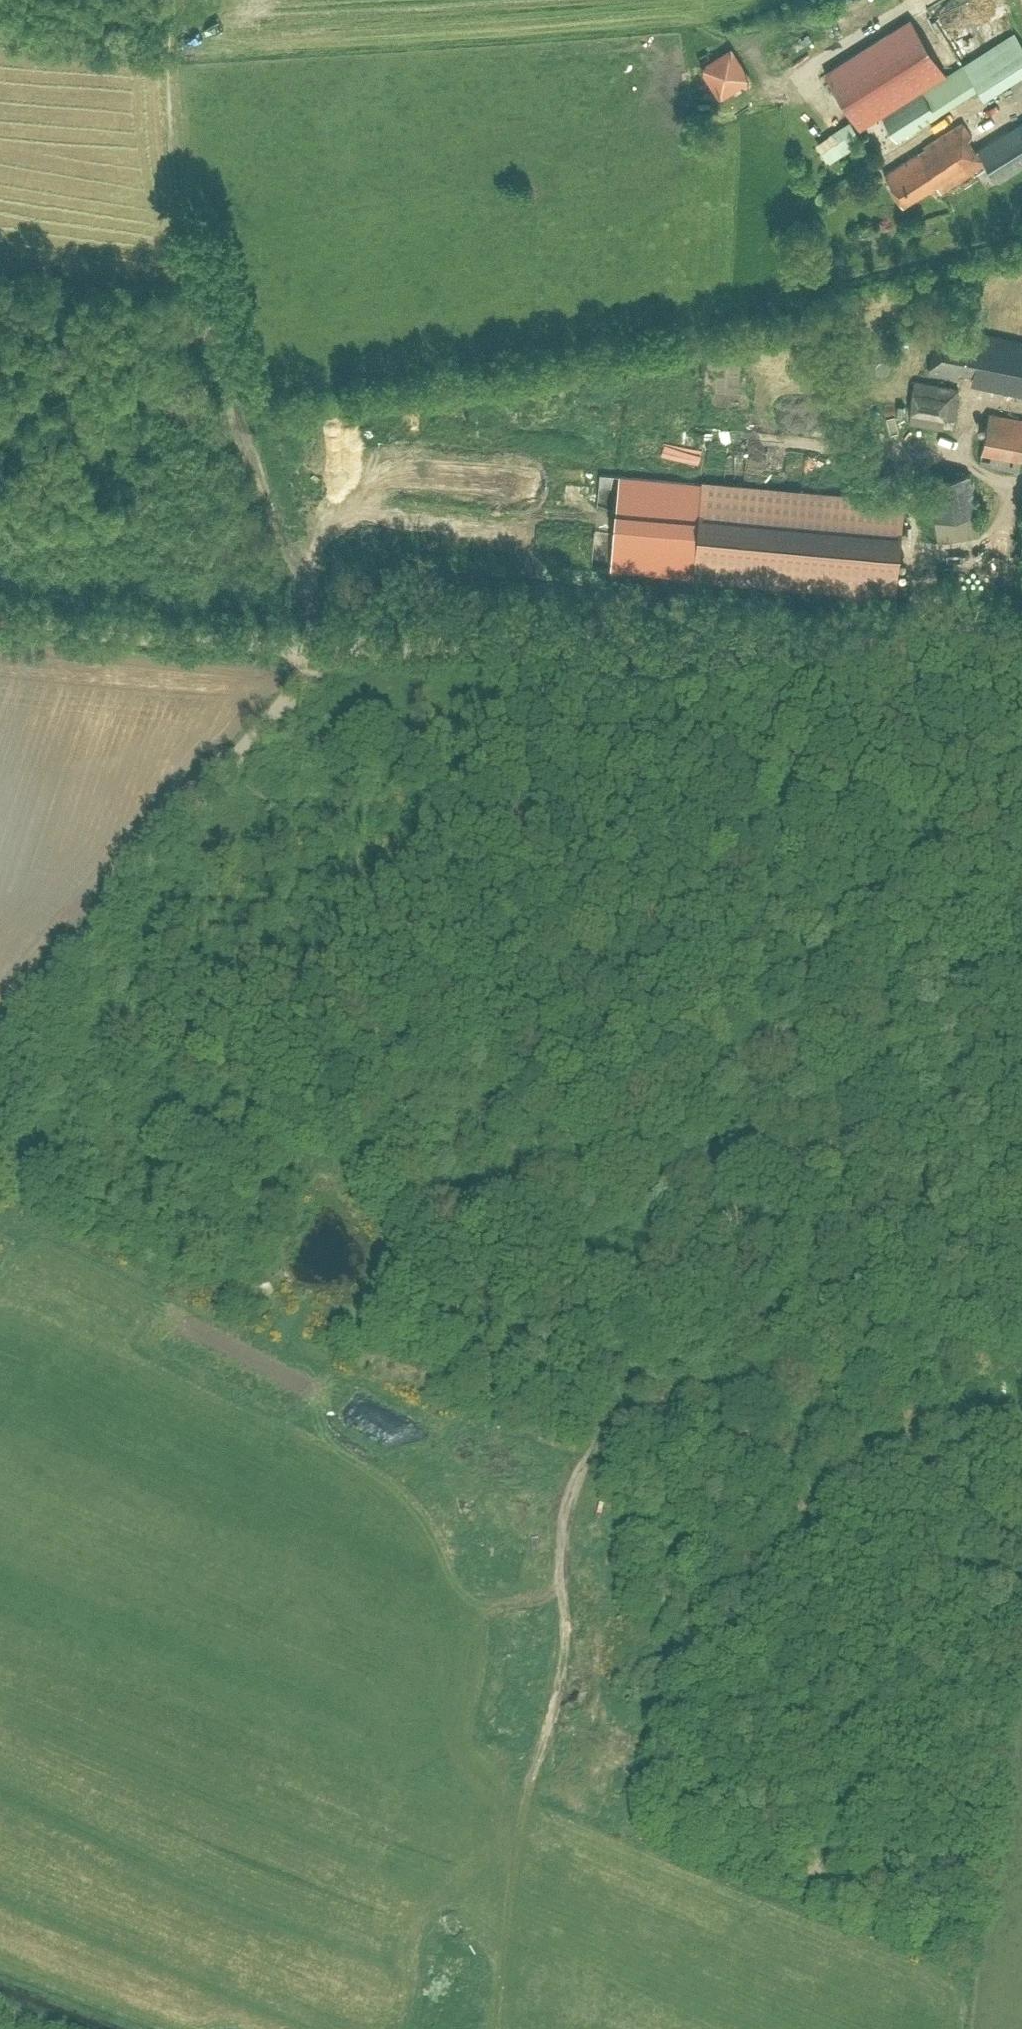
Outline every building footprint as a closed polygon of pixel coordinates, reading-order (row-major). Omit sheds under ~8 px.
[(931,9),(929,0),(912,0),(911,0),(915,13),(931,9)] [(910,17),(825,71),(860,126),(880,114),(896,139),(978,87),(983,95),(1021,70),(1021,44),(1014,31),(946,74),(910,17)] [(735,44),(703,64),(724,98),(756,78),(735,44)] [(981,141),(996,132),(988,117),(972,126),(981,141)] [(828,133),(841,153),(863,139),(850,119),(828,133)] [(936,182),(940,188),(987,159),(998,178),(1021,164),(1021,119),(978,146),(962,121),(915,150),(916,152),(884,172),(903,203),(936,182)] [(938,323),(929,370),(959,376),(960,369),(974,372),(988,374),(995,335),(954,327),(954,326),(938,323)] [(958,386),(914,378),(910,421),(942,427),(943,417),(956,418),(958,386)] [(1021,446),(1021,418),(990,411),(979,463),(1018,470),(1021,446)] [(717,436),(717,448),(732,447),(731,436),(717,436)] [(681,555),(877,593),(895,503),(698,464),(681,555)] [(938,538),(979,530),(970,472),(927,479),(938,538)]
